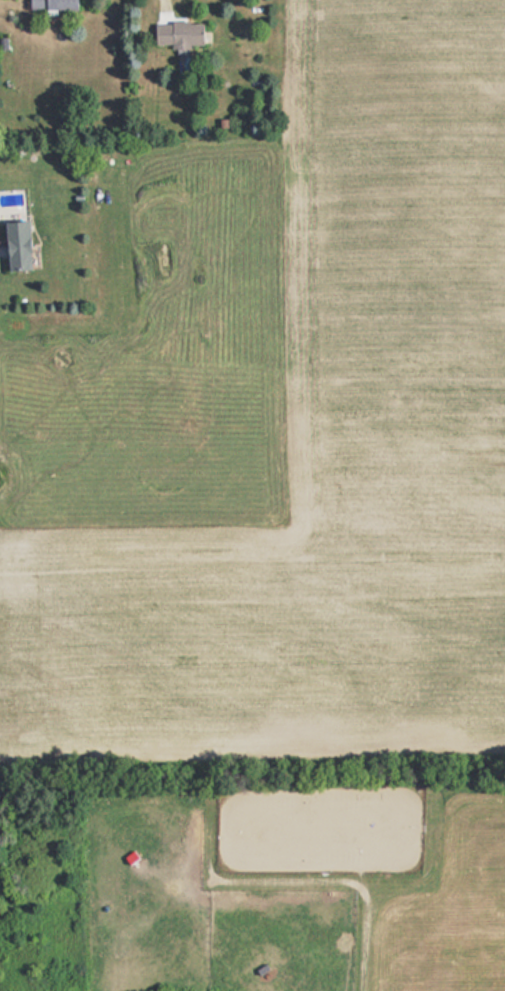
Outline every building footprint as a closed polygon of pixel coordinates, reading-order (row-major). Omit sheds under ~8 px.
[(75,9),(75,0),(28,0),(28,9),(75,9)] [(152,21),(152,46),(199,46),(199,21),(152,21)] [(29,270),(26,220),(1,221),(4,271),(29,270)]
